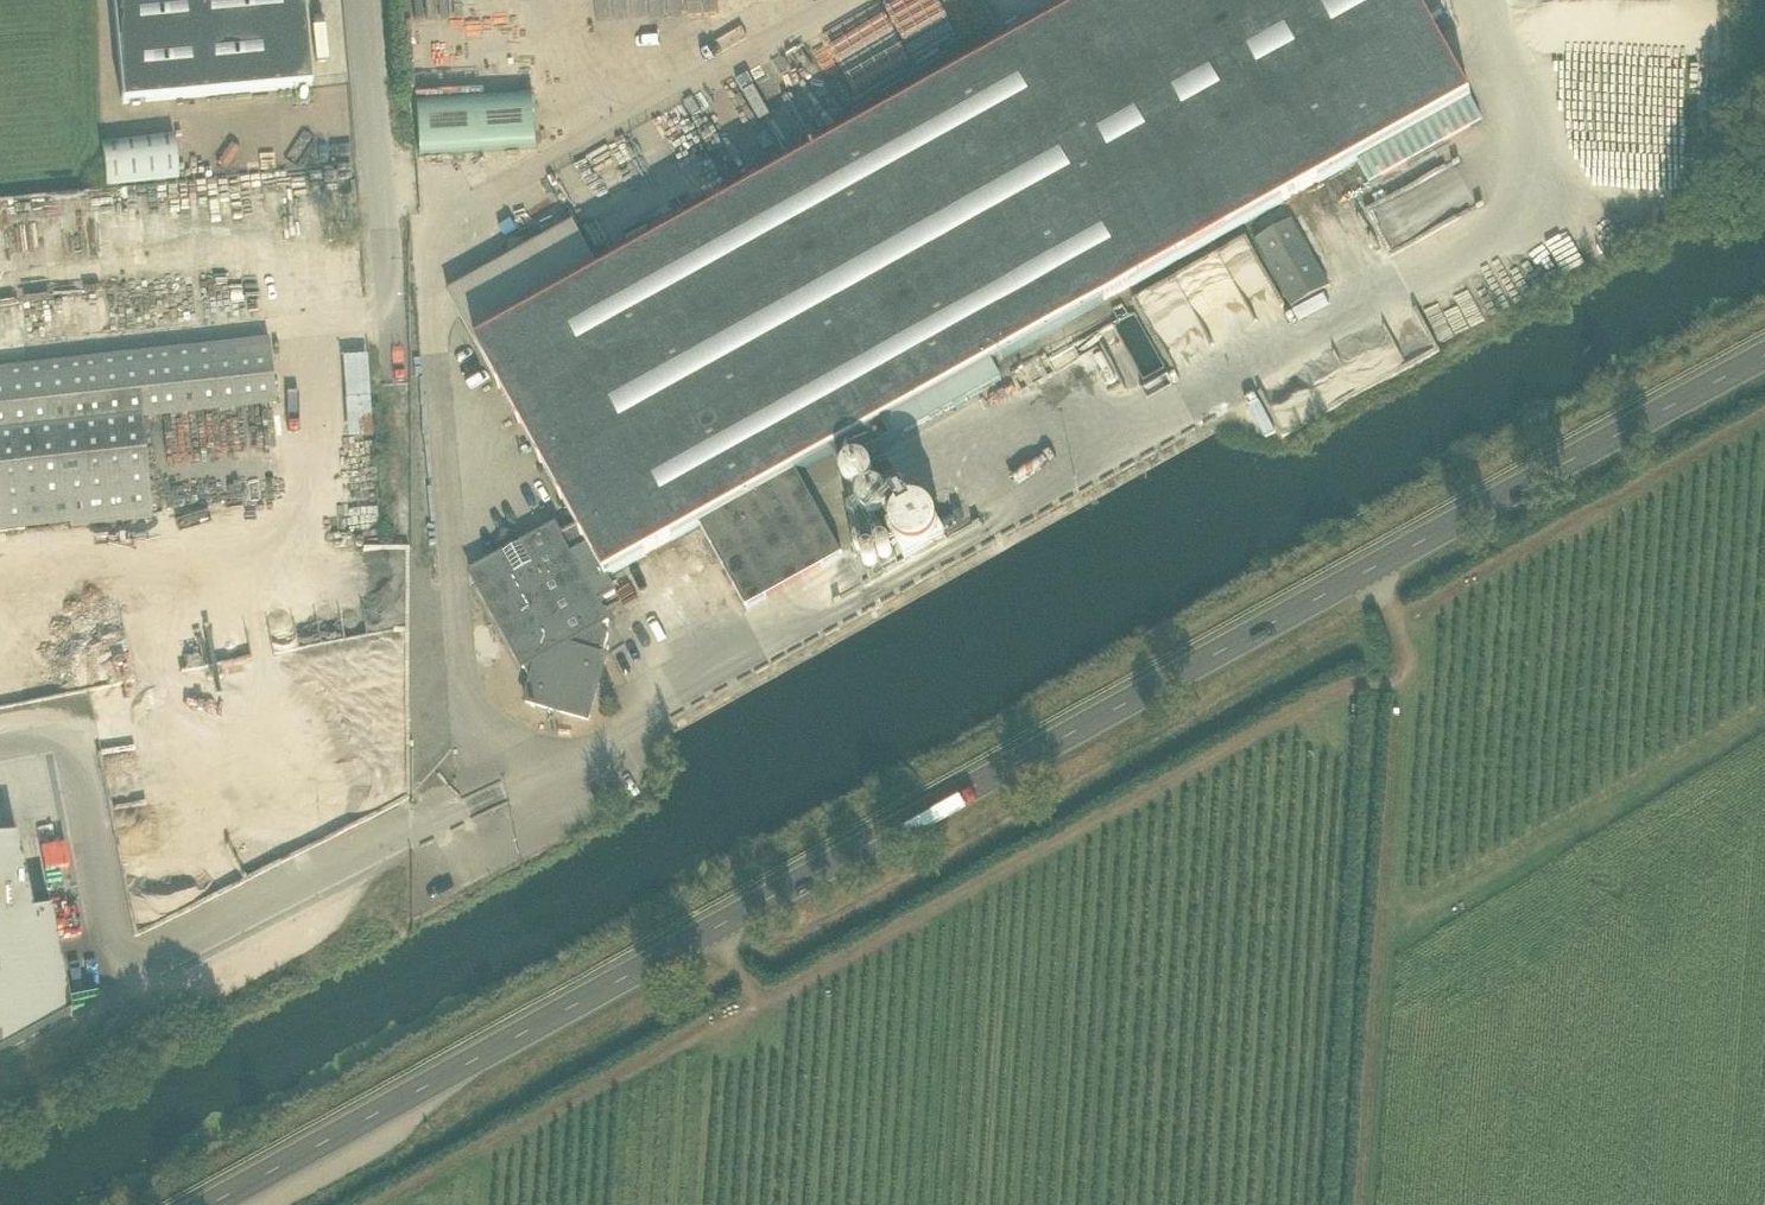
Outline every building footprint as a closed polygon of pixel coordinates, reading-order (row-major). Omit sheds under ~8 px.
[(304,0),(113,0),(123,105),(312,87),(304,0)] [(993,364),(1357,161),(1471,98),(1416,0),(1101,0),(1102,1),(603,277),(478,346),(578,528),(607,578),(701,526),(797,472),(832,453),(993,364)] [(569,7),(575,76),(640,71),(635,14),(619,16),(618,3),(569,7)] [(1483,121),(1471,98),(1357,161),(1369,184),(1483,121)] [(476,99),(416,102),(420,155),(480,152),(476,99)] [(107,186),(180,177),(175,133),(102,141),(107,186)] [(1254,244),(1290,309),(1291,310),(1330,288),(1294,222),(1254,244)] [(448,293),(478,346),(603,277),(573,224),(448,293)] [(143,416),(276,402),(270,340),(0,369),(0,530),(154,513),(143,416)] [(340,420),(364,420),(364,355),(340,355),(340,420)] [(1003,382),(993,364),(832,453),(842,471),(1003,382)] [(701,526),(724,568),(743,558),(766,599),(843,556),(797,472),(701,526)] [(590,721),(600,683),(607,658),(604,657),(609,636),(603,625),(610,622),(599,603),(616,593),(607,578),(578,528),(562,537),(556,526),(521,545),(518,539),(513,538),(504,543),(502,548),(506,554),(471,574),(524,669),(525,669),(532,682),(527,703),(590,721)] [(747,609),(766,599),(743,558),(724,568),(747,609)] [(0,839),(0,1054),(72,1016),(52,911),(33,915),(19,838),(0,839)]
